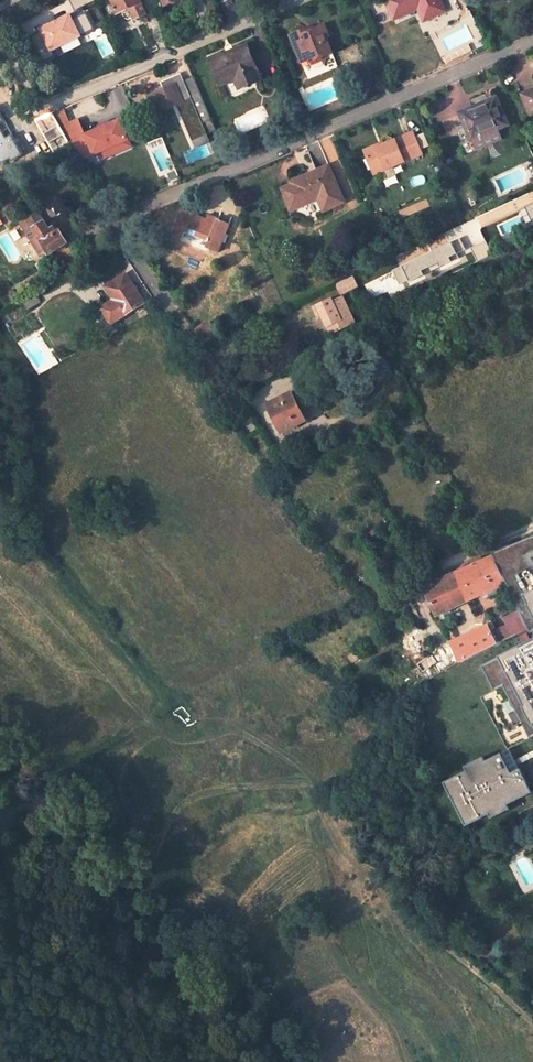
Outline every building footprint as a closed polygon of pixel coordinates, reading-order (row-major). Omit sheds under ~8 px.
[(117,13),(130,8),(135,18),(145,14),(139,0),(112,0),(117,13)] [(395,19),(418,10),(423,21),(445,12),(439,0),(386,0),(395,19)] [(469,8),(465,0),(439,0),(445,12),(447,18),(455,14),(469,8)] [(469,8),(455,14),(462,28),(476,22),(469,8)] [(69,15),(41,29),(52,49),(61,45),(80,35),(94,29),(86,13),(72,19),(69,15)] [(311,27),(290,37),(307,80),(337,68),(325,38),(328,37),(324,27),(313,31),(311,27)] [(80,35),(61,45),(64,50),(82,41),(80,35)] [(260,80),(246,46),(210,62),(220,85),(234,79),(239,89),(260,80)] [(170,108),(171,106),(175,105),(191,141),(216,131),(192,77),(182,81),(180,76),(176,78),(176,76),(160,83),(163,89),(147,96),(154,112),(161,109),(161,110),(164,109),(166,110),(170,108)] [(522,95),(532,116),(532,90),(522,95)] [(508,126),(495,98),(459,114),(472,141),(467,143),(470,151),(498,139),(495,131),(508,126)] [(85,136),(78,121),(69,125),(63,111),(53,114),(61,128),(69,142),(71,141),(83,160),(99,153),(115,146),(117,153),(131,147),(119,121),(109,125),(107,126),(108,128),(102,131),(101,129),(100,130),(85,136)] [(41,119),(50,134),(61,128),(53,114),(52,113),(41,119)] [(9,157),(11,162),(23,156),(0,116),(0,162),(9,157)] [(48,154),(69,142),(61,128),(50,134),(40,140),(48,154)] [(386,171),(421,155),(412,134),(377,149),(376,147),(363,152),(372,173),(384,168),(385,168),(386,171)] [(115,146),(99,153),(102,160),(117,153),(115,146)] [(343,202),(328,167),(291,182),(292,185),(281,189),(291,211),(323,197),(328,209),(343,202)] [(37,212),(20,222),(42,258),(66,243),(59,231),(56,232),(53,228),(50,229),(44,221),(43,222),(37,212)] [(218,252),(229,225),(218,220),(217,223),(206,219),(192,214),(184,233),(210,242),(207,249),(218,252)] [(217,223),(218,220),(218,219),(208,215),(206,219),(217,223)] [(210,242),(184,233),(182,241),(207,250),(207,249),(210,242)] [(461,239),(396,269),(403,284),(409,281),(409,282),(424,275),(422,271),(438,264),(440,268),(459,259),(457,255),(466,250),(461,239)] [(486,242),(471,249),(478,263),(493,256),(486,242)] [(438,264),(422,271),(424,275),(440,268),(438,264)] [(125,275),(106,287),(114,299),(101,307),(112,323),(144,303),(125,275)] [(336,284),(341,294),(359,286),(353,276),(336,284)] [(330,335),(356,323),(343,295),(333,300),(330,302),(328,298),(312,306),(317,315),(320,314),(330,335)] [(35,296),(23,303),(28,311),(40,303),(35,296)] [(217,336),(211,326),(197,334),(204,343),(217,336)] [(291,392),(306,421),(313,418),(298,388),(291,392)] [(306,421),(291,392),(267,404),(282,433),(306,421)] [(492,553),(528,629),(532,626),(532,536),(492,553)] [(468,566),(481,595),(504,584),(491,556),(468,566)] [(456,607),(481,595),(468,566),(442,578),(456,607)] [(456,607),(442,578),(424,586),(438,615),(456,607)] [(515,613),(503,619),(506,626),(511,637),(526,630),(518,612),(515,613)] [(495,627),(493,623),(451,644),(461,662),(497,644),(490,630),(495,627)] [(506,626),(495,631),(500,642),(511,637),(506,626)] [(481,665),(494,691),(503,686),(529,738),(532,736),(532,638),(481,665)] [(460,773),(443,781),(466,825),(482,817),(480,812),(486,809),(488,814),(491,818),(510,808),(508,804),(505,799),(512,796),(514,801),(532,792),(518,764),(516,760),(510,748),(492,756),(494,761),(488,764),(485,760),(483,755),(464,765),(466,770),(468,774),(462,777),(460,773)] [(516,760),(518,764),(532,757),(532,751),(516,760)] [(492,756),(485,760),(488,764),(494,761),(492,756)]
